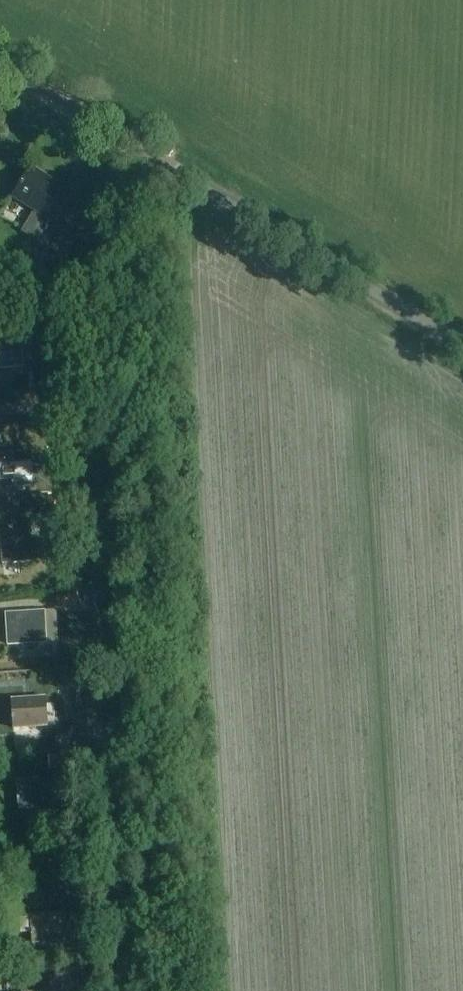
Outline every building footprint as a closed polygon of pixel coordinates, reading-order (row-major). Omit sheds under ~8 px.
[(22,233),(53,251),(64,233),(53,227),(72,194),(30,169),(13,198),(36,212),(34,215),(33,214),(22,233)] [(46,257),(44,270),(62,273),(64,259),(46,257)] [(24,366),(20,326),(12,326),(12,338),(0,339),(0,368),(24,366)] [(0,454),(0,480),(22,478),(22,486),(32,486),(30,457),(5,459),(5,454),(0,454)] [(29,512),(49,511),(48,494),(28,496),(29,512)] [(49,531),(48,513),(28,515),(29,532),(49,531)] [(1,532),(0,533),(0,534),(2,565),(43,562),(41,537),(20,539),(19,531),(1,532)] [(77,592),(57,593),(58,607),(77,606),(77,592)] [(7,645),(46,642),(44,611),(30,612),(30,620),(16,621),(15,613),(5,614),(7,645)] [(14,728),(48,726),(46,697),(12,699),(14,728)] [(65,755),(49,756),(49,770),(66,769),(65,755)] [(17,780),(19,809),(52,806),(50,778),(17,780)] [(75,912),(31,915),(31,918),(20,919),(21,932),(32,932),(33,943),(77,940),(75,912)] [(77,954),(61,955),(61,964),(78,963),(77,954)] [(82,975),(83,990),(96,990),(95,975),(82,975)]
